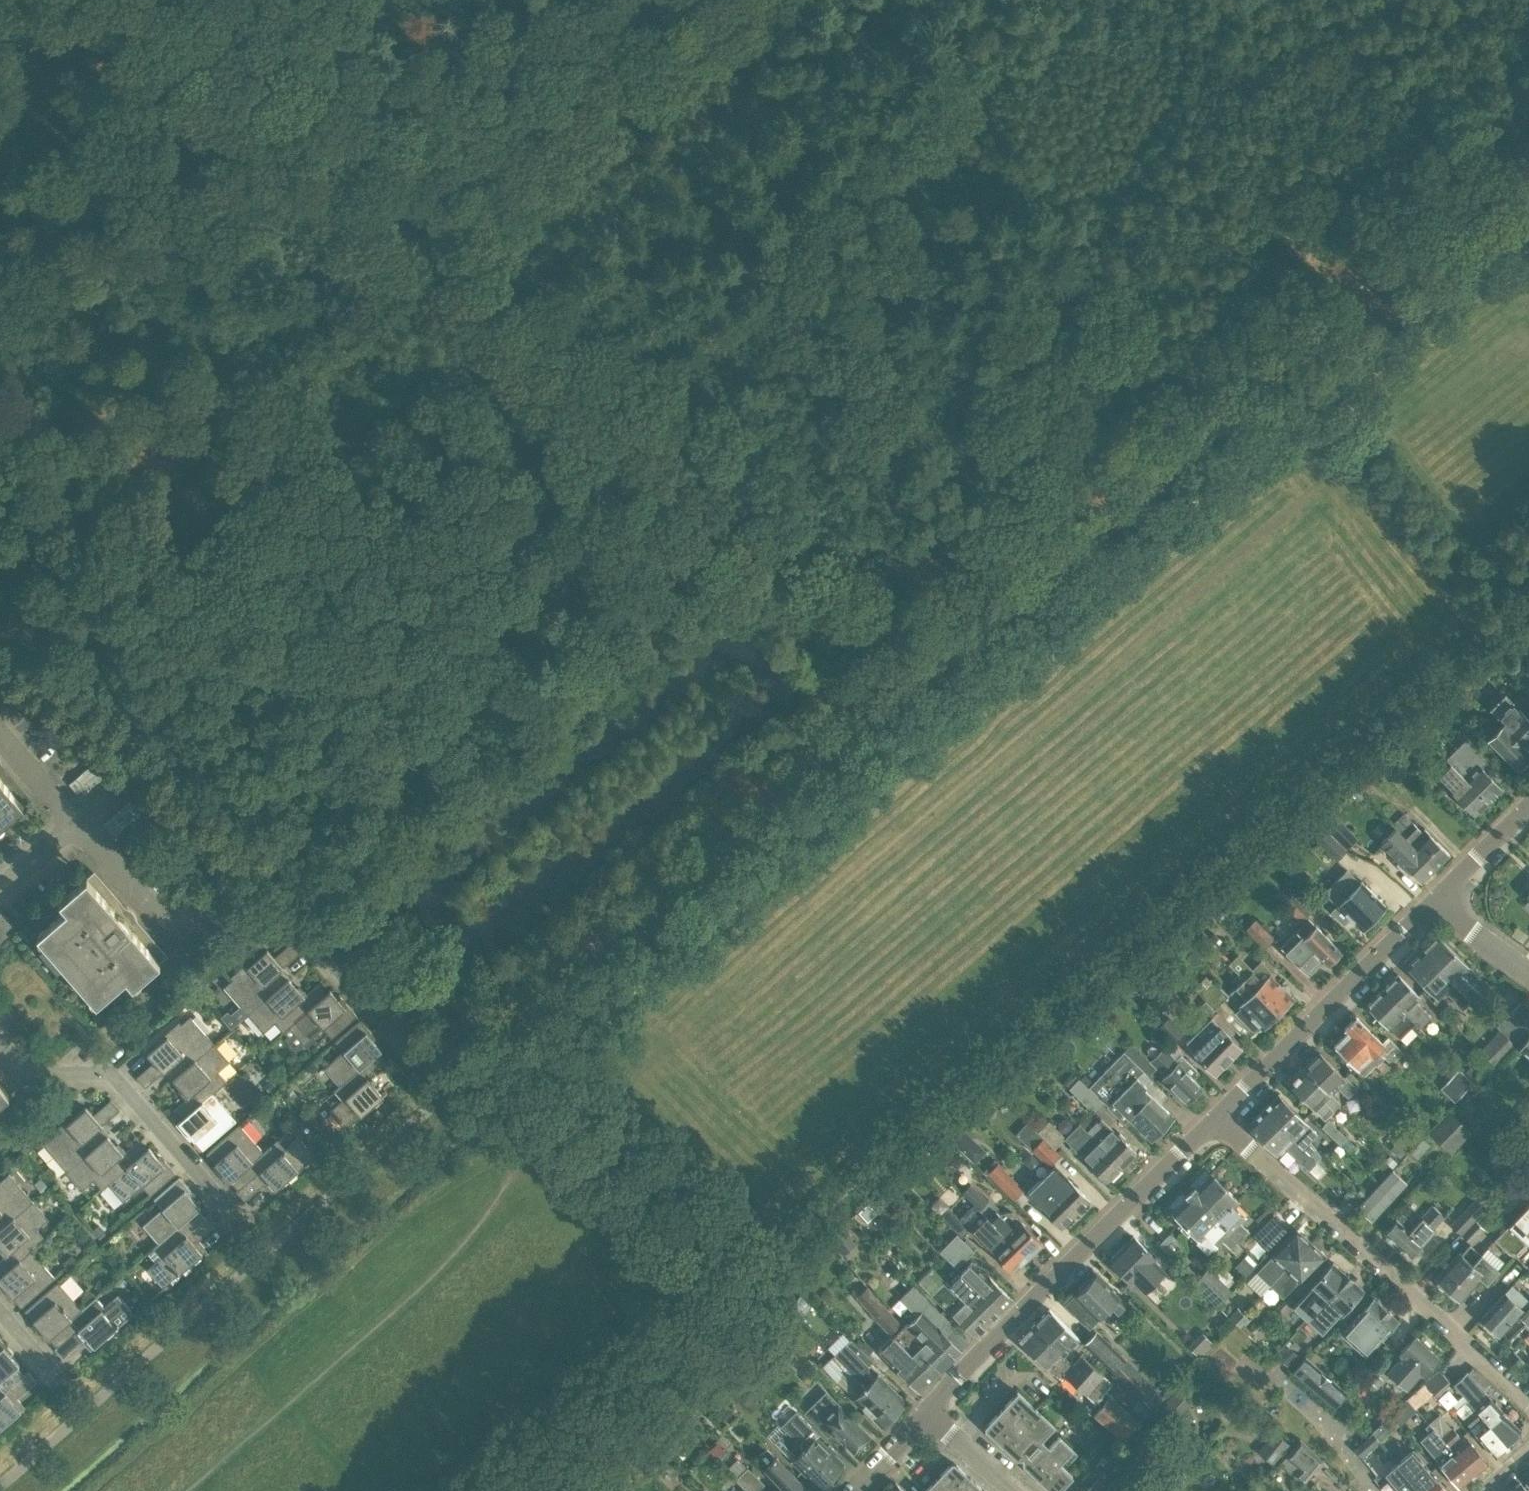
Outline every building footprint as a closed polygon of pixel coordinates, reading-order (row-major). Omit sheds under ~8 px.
[(1506,697),(1494,708),(1500,714),(1499,714),(1504,718),(1500,722),(1503,724),(1489,738),(1517,767),(1528,755),(1528,718),(1520,709),(1519,710),(1512,702),(1511,702),(1506,697)] [(1452,763),(1451,763),(1489,801),(1502,788),(1499,784),(1508,776),(1500,768),(1491,776),(1481,766),(1488,759),(1468,738),(1447,759),(1452,763)] [(1475,814),(1489,801),(1451,763),(1439,775),(1455,791),(1453,792),(1475,814)] [(31,799),(0,764),(0,826),(31,799)] [(1429,787),(1435,782),(1425,770),(1419,775),(1429,787)] [(1360,802),(1366,797),(1358,788),(1352,794),(1360,802)] [(1327,805),(1315,816),(1338,840),(1349,828),(1327,805)] [(1422,831),(1404,814),(1392,826),(1395,829),(1396,829),(1435,868),(1450,854),(1425,829),(1425,828),(1422,831)] [(1336,859),(1346,850),(1326,829),(1316,839),(1336,859)] [(1422,882),(1433,871),(1435,868),(1396,829),(1395,829),(1381,843),(1400,862),(1397,865),(1408,875),(1411,872),(1422,882)] [(1361,883),(1347,869),(1325,891),(1339,905),(1332,912),(1345,924),(1351,918),(1362,928),(1386,904),(1363,881),(1361,883)] [(134,985),(168,957),(94,872),(61,901),(68,909),(39,934),(98,1003),(122,981),(129,989),(134,985)] [(1503,894),(1503,890),(1501,887),(1497,886),(1494,889),(1493,893),(1496,896),(1500,896),(1503,894)] [(1300,921),(1315,907),(1298,889),(1289,897),(1296,905),(1290,911),(1300,921)] [(1264,947),(1274,937),(1256,918),(1246,928),(1254,937),(1252,939),(1261,949),(1263,947),(1264,947)] [(1316,926),(1309,918),(1281,946),(1309,975),(1321,963),(1318,960),(1321,956),(1327,962),(1340,949),(1316,925),(1316,926)] [(1470,998),(1485,983),(1437,934),(1422,950),(1470,998)] [(261,989),(284,968),(268,949),(244,970),(242,968),(231,976),(233,979),(225,986),(249,1014),(268,998),(261,989)] [(1470,998),(1422,950),(1407,965),(1438,996),(1445,989),(1462,1006),(1470,998)] [(1240,970),(1256,986),(1254,988),(1278,1012),(1294,996),(1271,974),(1273,972),(1261,960),(1253,969),(1238,954),(1230,962),(1239,971),(1240,970)] [(302,993),(290,979),(292,977),(284,968),(261,989),(268,998),(249,1014),(264,1032),(276,1022),(284,1032),(290,1027),(309,1010),(300,1000),(308,994),(305,990),(302,993)] [(1262,1028),(1278,1012),(1254,988),(1256,986),(1240,970),(1239,971),(1238,972),(1239,973),(1233,979),(1239,984),(1230,993),(1241,1004),(1239,1005),(1241,1007),(1236,1012),(1254,1030),(1259,1025),(1262,1028)] [(1420,1027),(1431,1015),(1415,999),(1419,995),(1398,974),(1383,989),(1420,1027)] [(328,992),(320,983),(308,994),(300,1000),(309,1010),(290,1027),(305,1044),(324,1028),(332,1038),(358,1015),(346,1002),(344,1005),(331,990),(328,992)] [(1420,1027),(1383,989),(1367,1005),(1400,1038),(1411,1026),(1421,1036),(1425,1032),(1423,1030),(1420,1027)] [(177,1001),(172,1006),(177,1012),(185,1004),(180,998),(177,1001)] [(1099,1001),(1092,1006),(1101,1016),(1108,1011),(1099,1001)] [(1528,1028),(1528,1008),(1523,1001),(1497,1026),(1501,1030),(1514,1043),(1528,1028)] [(239,1023),(229,1011),(222,1017),(232,1029),(239,1023)] [(1220,1027),(1230,1036),(1234,1032),(1216,1014),(1212,1018),(1220,1027)] [(215,1044),(191,1016),(182,1024),(180,1021),(170,1030),(172,1033),(148,1053),(164,1073),(184,1055),(192,1064),(215,1044)] [(1349,1031),(1334,1045),(1364,1075),(1375,1064),(1376,1065),(1384,1057),(1392,1065),(1404,1052),(1389,1036),(1383,1042),(1357,1016),(1345,1027),(1349,1031)] [(1172,1043),(1184,1031),(1169,1017),(1158,1029),(1172,1043)] [(1196,1052),(1194,1053),(1216,1074),(1242,1048),(1230,1036),(1220,1027),(1212,1018),(1211,1017),(1186,1042),(1196,1052)] [(367,1077),(388,1060),(381,1052),(383,1050),(370,1035),(373,1033),(361,1019),(336,1042),(344,1051),(325,1068),(340,1085),(359,1069),(367,1077)] [(1514,1043),(1501,1030),(1493,1039),(1505,1051),(1514,1043)] [(1519,1049),(1528,1056),(1528,1037),(1519,1049)] [(1169,1043),(1151,1061),(1165,1076),(1163,1078),(1187,1103),(1203,1087),(1194,1078),(1200,1073),(1181,1053),(1184,1050),(1175,1041),(1171,1044),(1169,1043)] [(219,1072),(230,1062),(215,1044),(192,1064),(184,1055),(164,1073),(172,1081),(174,1080),(186,1093),(183,1096),(186,1099),(194,1093),(202,1103),(213,1093),(227,1081),(219,1072)] [(1144,1070),(1124,1051),(1089,1087),(1108,1105),(1108,1106),(1125,1123),(1129,1118),(1151,1139),(1159,1130),(1164,1130),(1170,1123),(1170,1119),(1173,1116),(1145,1088),(1147,1086),(1137,1077),(1144,1070)] [(1042,1070),(1050,1062),(1043,1053),(1034,1061),(1042,1070)] [(1345,1078),(1321,1053),(1306,1068),(1331,1094),(1338,1086),(1349,1097),(1357,1088),(1346,1077),(1345,1078)] [(381,1083),(401,1067),(392,1057),(388,1060),(367,1077),(359,1069),(340,1085),(335,1090),(343,1100),(330,1111),(346,1130),(385,1096),(381,1091),(381,1083)] [(1465,1072),(1473,1080),(1479,1075),(1470,1066),(1465,1072)] [(1340,1104),(1331,1094),(1306,1068),(1290,1083),(1315,1109),(1316,1108),(1325,1118),(1340,1104)] [(16,1088),(17,1088),(0,1069),(0,1102),(16,1088)] [(1459,1069),(1441,1088),(1454,1100),(1472,1082),(1459,1069)] [(1093,1111),(1103,1101),(1080,1078),(1070,1088),(1093,1111)] [(278,1087),(271,1079),(265,1085),(272,1092),(278,1087)] [(291,1086),(285,1091),(292,1098),(297,1094),(291,1086)] [(1471,1113),(1480,1103),(1467,1090),(1458,1100),(1471,1113)] [(194,1093),(186,1099),(174,1110),(182,1119),(176,1124),(187,1136),(190,1133),(203,1149),(237,1120),(213,1093),(202,1103),(194,1093)] [(1279,1094),(1264,1109),(1310,1156),(1315,1161),(1317,1160),(1324,1167),(1329,1163),(1322,1155),(1310,1141),(1318,1133),(1279,1094)] [(995,1109),(987,1103),(979,1113),(988,1119),(995,1109)] [(82,1143),(103,1125),(86,1106),(62,1127),(60,1125),(50,1134),(52,1136),(43,1144),(67,1171),(90,1151),(82,1143)] [(314,1108),(307,1114),(312,1119),(319,1113),(314,1108)] [(1310,1156),(1264,1109),(1248,1125),(1277,1154),(1285,1146),(1319,1180),(1326,1172),(1315,1161),(1310,1156)] [(1452,1152),(1472,1132),(1449,1110),(1429,1130),(1452,1152)] [(1049,1121),(1043,1116),(1032,1127),(1055,1148),(1065,1137),(1049,1121)] [(1123,1167),(1137,1153),(1101,1118),(1087,1132),(1123,1167)] [(1320,1127),(1339,1145),(1345,1138),(1333,1126),(1334,1125),(1327,1119),(1320,1127)] [(239,1190),(260,1171),(252,1162),(264,1152),(240,1124),(207,1153),(221,1170),(218,1172),(229,1184),(231,1182),(239,1190)] [(987,1151),(959,1124),(947,1136),(975,1163),(987,1151)] [(1049,1166),(1060,1153),(1055,1148),(1032,1127),(1030,1124),(1020,1135),(1033,1148),(1032,1150),(1049,1166)] [(1108,1182),(1123,1167),(1087,1132),(1079,1124),(1065,1138),(1108,1182)] [(120,1150),(108,1136),(111,1134),(103,1125),(82,1143),(90,1151),(67,1171),(83,1189),(94,1179),(103,1189),(108,1184),(127,1167),(118,1158),(126,1151),(123,1147),(120,1150)] [(32,1142),(38,1137),(30,1129),(25,1133),(32,1142)] [(1417,1158),(1430,1144),(1423,1137),(1412,1149),(1410,1152),(1417,1158)] [(316,1156),(300,1138),(286,1149),(278,1140),(264,1152),(252,1162),(260,1171),(239,1190),(237,1191),(246,1201),(265,1184),(273,1185),(277,1190),(316,1156)] [(139,1140),(126,1151),(118,1158),(127,1167),(108,1184),(123,1201),(142,1185),(151,1195),(176,1173),(165,1159),(162,1162),(149,1147),(147,1149),(139,1140)] [(1397,1142),(1391,1148),(1400,1156),(1406,1151),(1397,1142)] [(1394,1168),(1398,1163),(1391,1157),(1387,1162),(1394,1168)] [(998,1163),(988,1172),(1015,1199),(1025,1190),(998,1163)] [(1077,1213),(1090,1200),(1056,1165),(1042,1178),(1048,1184),(1077,1213)] [(903,1172),(901,1174),(910,1185),(919,1176),(910,1166),(903,1172)] [(1372,1220),(1407,1182),(1393,1169),(1370,1195),(1364,1200),(1358,1207),(1372,1220)] [(9,1173),(0,1181),(0,1180),(0,1214),(2,1212),(9,1221),(33,1200),(9,1173)] [(1238,1242),(1249,1231),(1241,1222),(1245,1218),(1233,1206),(1239,1201),(1211,1173),(1192,1192),(1231,1231),(1229,1233),(1238,1242)] [(186,1235),(206,1217),(199,1209),(202,1207),(189,1192),(191,1190),(180,1177),(154,1199),(163,1208),(144,1225),(159,1242),(178,1226),(186,1235)] [(36,1184),(43,1192),(49,1186),(42,1178),(36,1184)] [(1061,1228),(1077,1213),(1048,1184),(1042,1178),(1027,1193),(1061,1228)] [(1042,1246),(1041,1243),(1043,1242),(1011,1210),(1000,1213),(987,1201),(988,1200),(971,1182),(962,1192),(973,1203),(976,1206),(979,1209),(979,1208),(980,1208),(983,1211),(986,1214),(989,1217),(1028,1256),(1033,1251),(1036,1252),(1042,1246)] [(1358,1195),(1364,1200),(1370,1195),(1364,1189),(1358,1195)] [(1238,1242),(1229,1233),(1231,1231),(1192,1192),(1173,1211),(1201,1239),(1206,1233),(1218,1245),(1223,1240),(1237,1254),(1243,1248),(1238,1243),(1238,1242)] [(890,1224),(901,1213),(882,1193),(871,1203),(890,1224)] [(1462,1234),(1475,1220),(1474,1219),(1487,1206),(1477,1196),(1451,1224),(1462,1234)] [(49,1219),(33,1200),(9,1221),(2,1212),(0,1214),(0,1245),(4,1250),(2,1253),(5,1256),(11,1251),(20,1261),(32,1250),(46,1238),(37,1229),(49,1219)] [(1023,1262),(1028,1256),(989,1217),(986,1214),(983,1211),(980,1208),(979,1208),(979,1209),(976,1206),(973,1203),(959,1217),(971,1228),(970,1229),(1013,1272),(1015,1270),(1018,1271),(1023,1265),(1023,1262)] [(1510,1224),(1495,1239),(1510,1254),(1514,1254),(1527,1241),(1528,1243),(1528,1204),(1510,1224)] [(1435,1228),(1445,1217),(1433,1205),(1416,1224),(1403,1213),(1398,1219),(1397,1219),(1386,1232),(1412,1256),(1414,1254),(1418,1255),(1423,1249),(1422,1245),(1436,1229),(1435,1228)] [(970,1229),(971,1228),(959,1217),(950,1208),(942,1216),(963,1237),(970,1229)] [(1494,1223),(1483,1212),(1476,1220),(1475,1220),(1462,1234),(1470,1242),(1484,1228),(1487,1230),(1494,1223)] [(153,1247),(154,1248),(148,1254),(155,1263),(149,1269),(165,1287),(179,1274),(181,1276),(205,1255),(203,1253),(208,1250),(200,1241),(219,1224),(210,1214),(206,1217),(186,1235),(178,1226),(159,1242),(153,1247)] [(1289,1231),(1273,1215),(1255,1234),(1271,1250),(1289,1231)] [(844,1254),(857,1243),(848,1233),(859,1224),(853,1217),(842,1227),(843,1228),(831,1239),(844,1254)] [(105,1232),(99,1225),(92,1230),(98,1238),(105,1232)] [(1272,1284),(1283,1271),(1311,1242),(1298,1229),(1275,1254),(1259,1271),(1272,1284)] [(957,1267),(974,1250),(957,1233),(940,1250),(957,1267)] [(1120,1271),(1132,1282),(1134,1280),(1146,1291),(1166,1271),(1155,1260),(1156,1258),(1155,1257),(1155,1254),(1150,1249),(1147,1250),(1134,1236),(1110,1261),(1120,1271)] [(1284,1298),(1302,1279),(1310,1271),(1325,1255),(1311,1242),(1283,1271),(1272,1284),(1284,1298)] [(1481,1254),(1470,1245),(1462,1254),(1460,1252),(1436,1277),(1449,1289),(1465,1271),(1481,1254)] [(32,1250),(20,1261),(11,1251),(5,1256),(0,1261),(0,1276),(0,1277),(0,1287),(5,1293),(8,1291),(22,1307),(55,1278),(32,1250)] [(1246,1275),(1254,1267),(1254,1266),(1257,1262),(1247,1253),(1235,1265),(1246,1275)] [(1500,1271),(1481,1254),(1465,1271),(1449,1289),(1461,1300),(1482,1277),(1489,1283),(1500,1271)] [(124,1262),(120,1266),(125,1272),(129,1268),(124,1262)] [(1310,1319),(1349,1276),(1334,1262),(1310,1289),(1316,1295),(1302,1311),(1310,1319)] [(973,1268),(969,1265),(964,1271),(962,1272),(1001,1312),(1013,1300),(1012,1299),(990,1277),(988,1279),(980,1271),(975,1266),(973,1268)] [(919,1281),(933,1295),(953,1315),(976,1337),(989,1324),(966,1301),(952,1286),(950,1285),(946,1281),(932,1267),(919,1281)] [(1231,1290),(1209,1267),(1194,1282),(1217,1304),(1231,1290)] [(966,1301),(989,1324),(1001,1312),(962,1272),(960,1271),(953,1277),(955,1280),(950,1285),(952,1286),(966,1301)] [(1066,1303),(1090,1327),(1113,1305),(1118,1310),(1127,1302),(1114,1289),(1112,1291),(1096,1274),(1088,1282),(1085,1283),(1080,1287),(1080,1290),(1066,1303)] [(1340,1316),(1364,1289),(1349,1276),(1310,1319),(1319,1326),(1333,1310),(1340,1316)] [(57,1347),(80,1328),(72,1318),(83,1309),(59,1281),(25,1311),(39,1327),(37,1329),(47,1341),(50,1339),(57,1347)] [(1512,1284),(1481,1318),(1500,1335),(1519,1314),(1527,1322),(1528,1319),(1528,1300),(1512,1284)] [(890,1333),(901,1323),(868,1285),(857,1295),(890,1333)] [(970,1342),(926,1298),(927,1298),(914,1285),(901,1299),(914,1311),(910,1316),(913,1320),(908,1325),(908,1324),(895,1337),(913,1354),(936,1377),(962,1351),(962,1350),(970,1342)] [(86,1306),(95,1298),(90,1292),(83,1298),(83,1302),(86,1306)] [(134,1313),(118,1295),(105,1306),(97,1297),(95,1298),(86,1306),(83,1309),(72,1318),(80,1328),(57,1347),(55,1349),(64,1358),(84,1341),(91,1342),(96,1347),(134,1313)] [(1386,1334),(1398,1320),(1375,1298),(1343,1333),(1366,1354),(1377,1342),(1378,1342),(1386,1334)] [(1063,1354),(1080,1338),(1050,1308),(1033,1325),(1063,1354)] [(1237,1323),(1244,1314),(1238,1308),(1230,1317),(1237,1323)] [(1252,1331),(1245,1324),(1250,1319),(1244,1314),(1237,1323),(1252,1336),(1260,1328),(1256,1325),(1252,1331)] [(1125,1439),(1140,1420),(1106,1392),(1114,1382),(1082,1354),(1073,1364),(1063,1354),(1033,1325),(1019,1339),(1049,1369),(1052,1369),(1063,1378),(1066,1375),(1088,1393),(1087,1394),(1102,1406),(1094,1414),(1125,1439)] [(1096,1330),(1084,1342),(1113,1371),(1124,1359),(1096,1330)] [(913,1354),(895,1337),(893,1334),(881,1346),(883,1348),(880,1352),(921,1392),(936,1377),(913,1354)] [(1200,1357),(1213,1344),(1202,1334),(1189,1347),(1200,1357)] [(25,1374),(18,1366),(21,1364),(8,1349),(11,1347),(0,1335),(0,1387),(5,1393),(25,1374)] [(1415,1335),(1401,1352),(1403,1354),(1389,1370),(1407,1386),(1421,1370),(1425,1373),(1439,1357),(1415,1335)] [(896,1413),(896,1411),(898,1411),(902,1407),(902,1404),(905,1404),(906,1403),(879,1375),(874,1379),(868,1373),(868,1365),(874,1360),(848,1336),(833,1351),(896,1413)] [(868,1354),(874,1348),(865,1340),(859,1346),(868,1354)] [(1290,1367),(1299,1355),(1286,1344),(1277,1356),(1290,1367)] [(885,1424),(885,1422),(887,1422),(891,1418),(892,1415),(894,1415),(896,1413),(833,1351),(832,1352),(835,1354),(823,1366),(855,1398),(883,1426),(885,1424)] [(1334,1406),(1347,1391),(1307,1356),(1293,1371),(1334,1406)] [(1365,1377),(1377,1389),(1390,1375),(1378,1364),(1365,1377)] [(1437,1394),(1450,1381),(1440,1370),(1427,1382),(1437,1394)] [(38,1381),(30,1371),(25,1374),(5,1393),(0,1387),(0,1430),(23,1410),(18,1405),(19,1398),(38,1381)] [(1476,1405),(1488,1394),(1467,1373),(1455,1384),(1476,1405)] [(1176,1389),(1159,1408),(1174,1422),(1191,1404),(1176,1389)] [(1003,1443),(1036,1407),(1019,1391),(987,1425),(987,1428),(1003,1443)] [(866,1443),(867,1440),(870,1436),(828,1394),(813,1409),(855,1451),(858,1448),(861,1448),(866,1443)] [(1491,1395),(1477,1407),(1511,1444),(1522,1435),(1522,1430),(1503,1412),(1505,1410),(1491,1395)] [(1140,1398),(1130,1409),(1142,1420),(1152,1409),(1141,1399),(1140,1398)] [(1400,1423),(1416,1408),(1407,1399),(1391,1415),(1400,1423)] [(1497,1456),(1511,1444),(1477,1407),(1471,1400),(1460,1410),(1478,1431),(1477,1432),(1497,1456)] [(686,1418),(696,1409),(690,1402),(680,1411),(686,1418)] [(1042,1439),(1055,1425),(1036,1407),(1003,1443),(1017,1457),(1038,1435),(1042,1439)] [(730,1421),(736,1416),(728,1408),(722,1413),(730,1421)] [(1440,1413),(1431,1422),(1443,1436),(1477,1473),(1489,1463),(1469,1439),(1466,1441),(1454,1427),(1453,1428),(1440,1413)] [(1382,1439),(1399,1424),(1391,1415),(1374,1430),(1382,1439)] [(1430,1432),(1422,1439),(1441,1462),(1441,1463),(1461,1486),(1477,1473),(1443,1436),(1431,1422),(1425,1426),(1430,1432)] [(834,1475),(833,1472),(836,1473),(840,1468),(840,1466),(843,1466),(844,1465),(816,1436),(812,1441),(795,1423),(787,1430),(833,1476),(834,1475)] [(822,1486),(822,1484),(825,1484),(829,1480),(829,1477),(832,1477),(833,1476),(787,1430),(779,1438),(783,1442),(780,1446),(821,1488),(822,1486)] [(1369,1435),(1356,1447),(1363,1456),(1382,1439),(1374,1430),(1372,1431),(1375,1434),(1371,1437),(1369,1435)] [(1273,1464),(1290,1443),(1275,1431),(1258,1451),(1273,1464)] [(1038,1476),(1068,1443),(1060,1436),(1047,1450),(1042,1445),(1024,1464),(1038,1476)] [(1304,1482),(1324,1459),(1300,1439),(1293,1447),(1281,1461),(1304,1482)] [(1079,1453),(1068,1443),(1038,1476),(1054,1490),(1059,1490),(1074,1475),(1060,1463),(1064,1459),(1069,1464),(1079,1453)] [(715,1455),(707,1446),(701,1451),(709,1460),(715,1455)] [(768,1448),(756,1460),(765,1470),(768,1467),(777,1475),(778,1474),(784,1480),(781,1483),(789,1490),(811,1490),(778,1457),(777,1458),(768,1448)] [(1432,1470),(1413,1449),(1400,1460),(1428,1490),(1449,1490),(1432,1470)] [(765,1485),(738,1458),(729,1468),(738,1477),(736,1478),(745,1487),(746,1486),(748,1488),(749,1487),(753,1490),(766,1490),(762,1487),(765,1485)] [(1135,1466),(1126,1458),(1116,1468),(1125,1477),(1135,1466)] [(1400,1460),(1386,1472),(1402,1490),(1428,1490),(1400,1460)] [(955,1462),(954,1464),(952,1462),(925,1490),(958,1490),(971,1477),(955,1462)] [(971,1477),(958,1490),(986,1490),(971,1477)] [(1098,1479),(1087,1490),(1111,1490),(1098,1479)] [(897,1483),(888,1490),(905,1490),(897,1483)]
